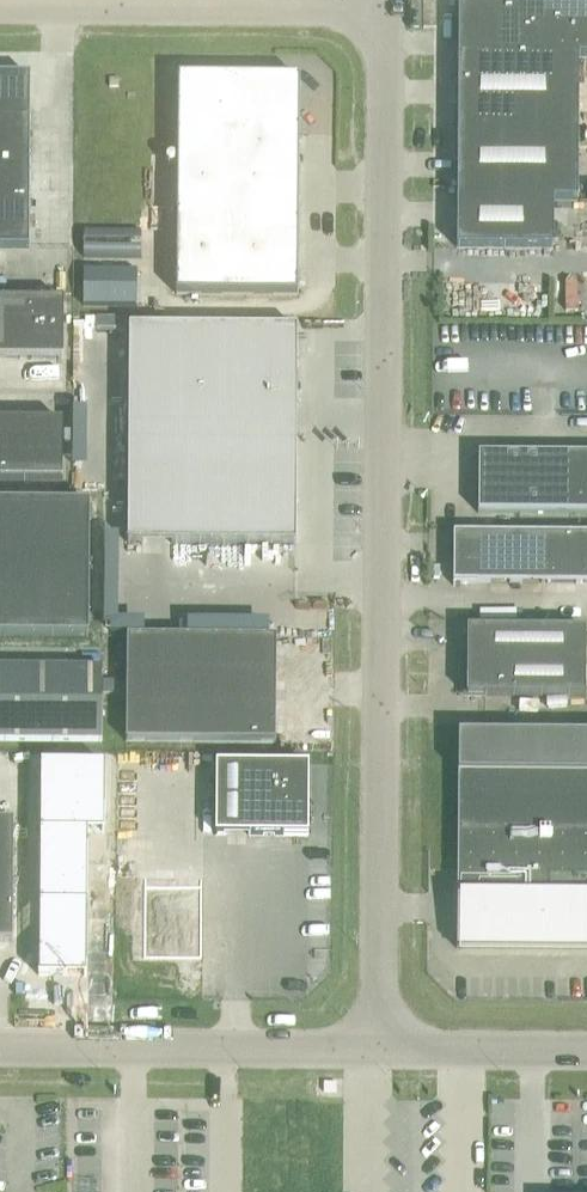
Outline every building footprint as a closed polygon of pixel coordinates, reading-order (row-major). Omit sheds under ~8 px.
[(457,3),(456,248),(553,249),(553,201),(577,201),(578,58),(586,58),(586,4),(457,3)] [(28,250),(29,76),(0,76),(0,250),(28,250)] [(299,78),(177,77),(175,294),(297,295),(299,78)] [(108,78),(108,86),(118,86),(118,78),(108,78)] [(116,141),(116,126),(88,126),(88,140),(116,141)] [(90,167),(115,168),(116,154),(90,152),(90,167)] [(83,231),(83,257),(140,258),(140,231),(83,231)] [(84,272),(84,305),(136,305),(136,272),(84,272)] [(62,360),(62,301),(0,301),(0,359),(62,360)] [(127,543),(295,544),(296,328),(128,327),(127,543)] [(62,480),(62,422),(0,422),(0,480),(62,480)] [(586,514),(586,456),(478,455),(477,513),(586,514)] [(0,503),(0,636),(5,636),(5,650),(25,650),(25,636),(88,637),(89,504),(0,503)] [(454,586),(454,583),(586,584),(586,534),(453,534),(452,586),(454,586)] [(466,696),(585,697),(585,630),(466,629),(466,696)] [(125,742),(275,743),(276,638),(126,636),(125,742)] [(101,741),(101,669),(25,668),(25,650),(5,650),(5,668),(0,668),(0,741),(101,741)] [(458,735),(456,948),(586,949),(586,736),(458,735)] [(39,763),(38,976),(85,976),(86,832),(103,832),(104,763),(39,763)] [(214,836),(308,836),(308,765),(215,764),(214,836)] [(13,822),(0,821),(0,942),(12,942),(13,822)] [(202,878),(144,878),(143,957),(202,957),(202,878)] [(336,1082),(323,1082),(323,1092),(336,1092),(336,1082)]
